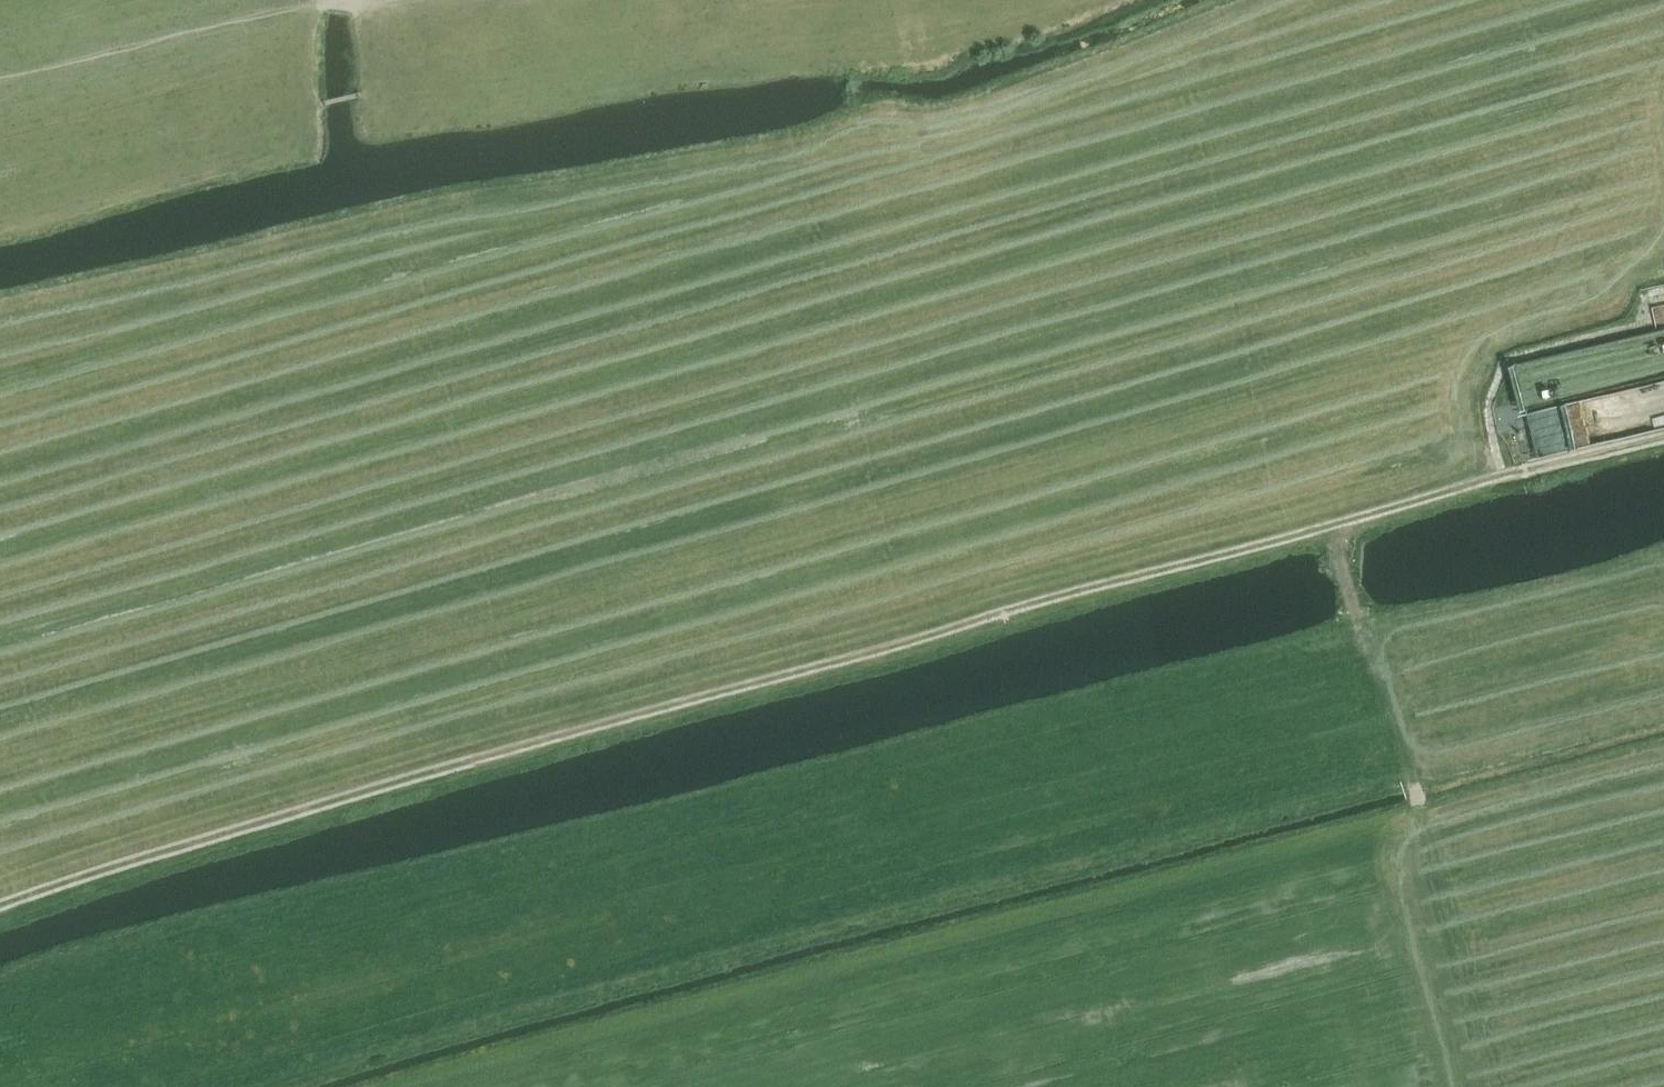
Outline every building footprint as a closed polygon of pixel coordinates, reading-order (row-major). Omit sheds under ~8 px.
[(1663,426),(1663,377),(1648,381),(1652,399),(1641,401),(1647,430),(1663,426)]
